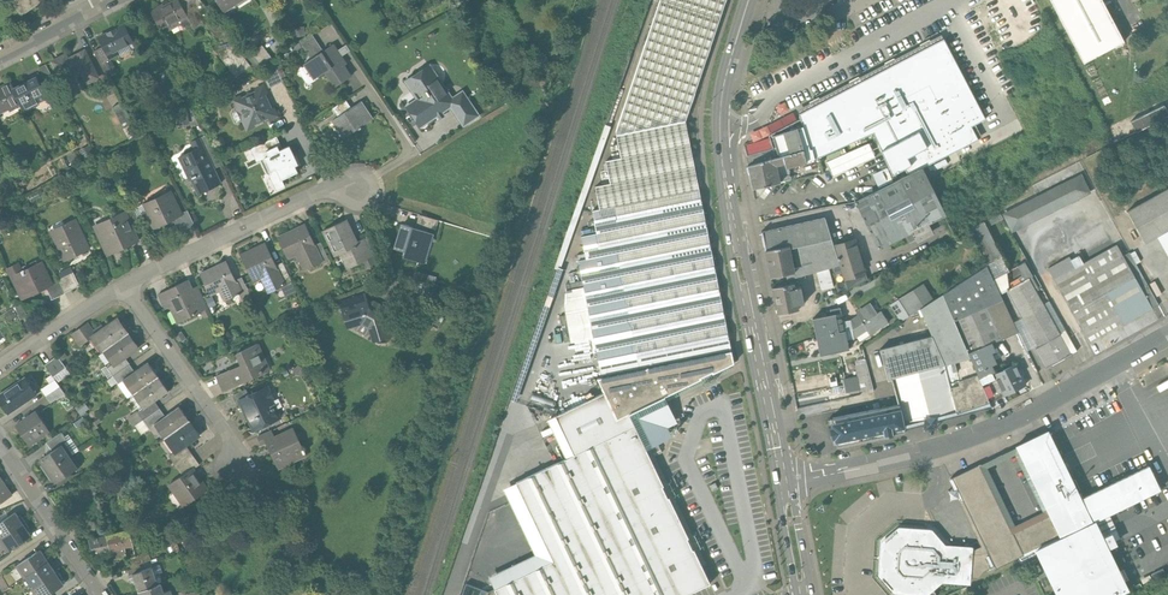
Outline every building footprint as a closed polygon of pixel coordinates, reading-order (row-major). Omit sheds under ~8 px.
[(18,2),(14,5),(22,16),(44,0),(17,0),(18,2)] [(191,2),(183,6),(180,0),(176,0),(159,9),(158,8),(152,11),(163,32),(171,28),(170,25),(183,18),(186,24),(191,21),(194,27),(206,21),(191,2)] [(201,0),(194,0),(191,2),(206,21),(207,23),(214,18),(201,0)] [(224,11),(243,0),(217,0),(224,11)] [(734,363),(732,351),(731,351),(731,348),(685,121),(726,0),(660,0),(616,130),(621,157),(606,160),(611,183),(595,186),(600,209),(593,210),(597,233),(582,235),(586,258),(578,260),(584,288),(563,292),(572,343),(594,340),(601,374),(602,374),(603,377),(598,378),(604,392),(617,419),(629,413),(638,409),(654,402),(666,397),(669,395),(728,366),(734,363)] [(1084,63),(1124,42),(1102,0),(1050,0),(1084,63)] [(124,25),(99,38),(109,59),(119,54),(116,49),(133,41),(124,25)] [(323,52),(312,34),(299,42),(311,60),(323,52)] [(822,103),(799,114),(801,120),(804,128),(810,150),(812,149),(815,159),(820,158),(874,133),(892,175),(905,169),(908,175),(923,168),(978,140),(972,127),(986,119),(980,109),(944,39),(914,54),(885,70),(853,86),(822,103)] [(311,60),(308,62),(318,77),(325,72),(335,87),(351,77),(344,66),(346,65),(333,45),(323,52),(311,60)] [(263,46),(251,55),(261,67),(264,64),(273,59),(263,46)] [(85,51),(69,59),(67,54),(52,61),(62,80),(81,71),(87,83),(99,77),(85,51)] [(273,59),(264,64),(268,74),(264,76),(270,87),(284,81),(273,59)] [(107,62),(101,65),(107,76),(112,73),(107,62)] [(52,76),(46,64),(38,68),(45,81),(52,76)] [(431,70),(419,77),(417,74),(406,81),(412,90),(413,91),(415,92),(417,92),(419,92),(422,96),(420,98),(418,100),(418,103),(418,105),(410,111),(419,125),(430,119),(430,120),(434,118),(433,116),(436,115),(439,119),(445,115),(441,110),(442,109),(443,109),(444,110),(450,106),(450,105),(453,103),(447,94),(446,93),(445,92),(444,92),(443,93),(438,85),(439,84),(440,83),(439,82),(439,81),(431,70)] [(36,77),(13,89),(20,102),(24,109),(46,98),(36,77)] [(0,88),(0,112),(20,102),(13,89),(10,83),(0,88)] [(258,91),(251,94),(248,93),(247,96),(241,99),(240,97),(235,100),(238,106),(240,105),(248,122),(245,123),(249,129),(255,126),(254,124),(270,116),(271,119),(278,115),(275,109),(272,110),(270,105),(267,104),(266,100),(266,97),(265,93),(267,92),(264,86),(257,89),(258,91)] [(453,103),(450,105),(450,106),(463,126),(479,116),(465,95),(453,103)] [(122,102),(113,107),(122,124),(131,119),(122,102)] [(362,102),(337,119),(348,136),(359,129),(360,130),(362,128),(361,127),(373,119),(362,102)] [(810,150),(801,120),(768,133),(771,143),(773,150),(775,157),(779,156),(782,169),(815,159),(812,149),(810,150)] [(206,135),(196,140),(201,149),(203,154),(205,153),(207,159),(209,158),(214,169),(221,165),(206,135)] [(278,137),(251,149),(258,162),(264,160),(263,159),(284,149),(278,137)] [(868,144),(825,162),(832,177),(874,158),(868,144)] [(284,149),(263,159),(264,160),(272,176),(278,173),(282,180),(299,172),(296,166),(299,165),(290,146),(284,149)] [(207,159),(205,153),(203,154),(201,149),(198,151),(196,149),(184,154),(194,175),(190,177),(191,180),(193,178),(200,193),(221,184),(214,169),(209,158),(207,159)] [(750,178),(753,191),(780,184),(776,171),(782,169),(779,156),(775,157),(747,165),(750,178)] [(331,158),(325,161),(331,173),(337,170),(331,158)] [(815,159),(819,175),(824,174),(820,158),(815,159)] [(776,171),(780,184),(819,175),(815,159),(782,169),(776,171)] [(908,175),(855,202),(879,248),(906,234),(910,242),(932,231),(928,223),(945,214),(923,168),(908,175)] [(886,168),(880,171),(886,184),(892,181),(886,168)] [(1081,176),(1004,214),(1012,231),(1089,192),(1081,176)] [(1127,212),(1144,243),(1156,236),(1167,257),(1167,188),(1127,212)] [(171,191),(144,203),(148,211),(147,212),(154,228),(173,219),(182,215),(182,213),(171,191)] [(137,218),(129,203),(121,207),(124,213),(125,212),(129,222),(137,218)] [(188,210),(182,213),(182,215),(173,219),(180,232),(195,225),(188,210)] [(115,222),(97,231),(107,252),(129,242),(131,245),(138,242),(129,222),(125,212),(124,213),(113,218),(115,222)] [(1009,271),(986,227),(1002,219),(1000,213),(971,228),(990,264),(987,266),(1000,294),(1006,291),(1008,290),(1007,285),(1009,284),(1009,271)] [(438,223),(420,217),(416,231),(426,235),(433,237),(438,223)] [(762,231),(766,250),(789,246),(795,273),(802,271),(803,278),(840,267),(834,247),(824,217),(762,231)] [(75,220),(64,225),(66,228),(53,235),(60,251),(64,249),(69,260),(89,250),(75,220)] [(356,245),(345,222),(324,232),(336,258),(346,253),(353,268),(372,260),(363,242),(356,245)] [(416,231),(403,226),(394,250),(403,253),(402,258),(416,263),(426,235),(416,231)] [(306,228),(300,231),(299,229),(279,238),(288,258),(303,251),(310,266),(321,261),(322,261),(314,246),(306,228)] [(868,280),(855,240),(834,247),(840,267),(848,290),(868,280)] [(321,243),(314,246),(322,261),(321,261),(322,265),(330,261),(321,243)] [(1083,264),(1075,268),(1070,260),(1069,257),(1047,269),(1089,344),(1123,325),(1159,305),(1129,253),(1123,256),(1117,245),(1083,264)] [(789,246),(766,250),(771,278),(795,273),(789,246)] [(266,247),(260,250),(259,247),(241,256),(253,281),(266,275),(273,291),(281,287),(285,285),(275,266),(266,247)] [(1079,256),(1070,260),(1075,268),(1083,264),(1079,256)] [(294,287),(283,262),(275,266),(285,285),(281,287),(283,292),(294,287)] [(1021,283),(1008,290),(1006,291),(1022,318),(1028,327),(1038,346),(1035,348),(1046,368),(1061,360),(1077,350),(1065,330),(1059,333),(1035,290),(1038,288),(1031,277),(1033,276),(1024,262),(1018,265),(1022,276),(1018,278),(1021,283)] [(41,263),(25,271),(24,270),(22,271),(24,275),(14,279),(24,301),(43,292),(42,290),(46,288),(51,286),(51,284),(41,263)] [(226,263),(200,276),(210,296),(224,289),(229,299),(237,295),(241,293),(235,281),(226,263)] [(987,266),(942,295),(979,379),(994,372),(984,347),(1018,332),(1000,294),(987,266)] [(73,273),(58,280),(65,294),(80,287),(73,273)] [(253,300),(242,278),(235,281),(241,293),(237,295),(242,305),(253,300)] [(58,280),(51,284),(51,286),(46,288),(52,301),(65,295),(65,294),(58,280)] [(187,282),(166,292),(173,307),(176,313),(180,311),(184,320),(201,313),(201,312),(196,302),(187,282)] [(770,289),(777,318),(800,313),(799,307),(806,306),(802,289),(795,291),(794,284),(770,289)] [(919,287),(898,300),(908,317),(920,310),(930,303),(919,287)] [(166,292),(159,295),(166,310),(173,307),(166,292)] [(924,338),(919,340),(916,326),(903,329),(907,343),(880,350),(888,381),(892,380),(896,398),(898,405),(903,425),(941,416),(956,412),(956,414),(990,402),(989,401),(983,387),(942,295),(930,303),(920,310),(922,316),(915,320),(924,338)] [(362,296),(342,302),(345,313),(357,309),(359,305),(364,304),(362,296)] [(204,298),(196,302),(201,312),(201,313),(204,319),(212,315),(204,298)] [(870,303),(860,309),(862,312),(851,321),(843,323),(840,307),(829,309),(830,315),(813,319),(816,336),(852,329),(877,314),(870,303)] [(23,304),(15,308),(21,321),(28,318),(23,304)] [(373,304),(368,305),(365,304),(364,304),(359,305),(357,309),(345,313),(344,313),(348,327),(362,323),(370,328),(373,338),(379,336),(380,339),(388,337),(388,336),(384,325),(386,320),(384,315),(384,314),(381,313),(380,308),(373,304)] [(852,329),(816,336),(820,356),(848,350),(846,340),(855,338),(867,330),(869,334),(888,322),(881,311),(877,314),(852,329)] [(392,313),(384,315),(386,320),(384,325),(388,336),(398,334),(392,313)] [(118,319),(95,335),(105,349),(128,333),(118,319)] [(85,327),(73,335),(81,346),(93,338),(85,327)] [(128,333),(105,349),(115,363),(123,357),(124,358),(125,357),(139,348),(128,333)] [(806,353),(814,353),(814,339),(805,339),(806,353)] [(255,345),(242,351),(247,363),(230,371),(236,385),(266,371),(266,370),(263,372),(263,371),(262,371),(258,363),(262,362),(255,345)] [(66,369),(57,357),(45,366),(53,378),(66,369)] [(115,363),(108,368),(113,376),(130,364),(125,357),(124,358),(123,357),(115,363)] [(149,362),(135,372),(127,378),(127,379),(137,392),(159,377),(149,362)] [(130,364),(113,376),(119,384),(127,379),(127,378),(135,372),(130,364)] [(866,364),(855,366),(860,390),(873,388),(866,364)] [(1015,364),(994,374),(998,381),(1004,394),(1005,396),(1016,390),(1025,385),(1015,364)] [(730,371),(728,366),(669,395),(666,397),(667,402),(730,371)] [(159,377),(137,392),(146,407),(154,401),(154,402),(155,401),(169,391),(159,377)] [(0,396),(0,400),(8,414),(36,395),(25,379),(0,396)] [(55,381),(42,390),(46,397),(60,387),(55,381)] [(998,381),(983,388),(989,401),(1004,394),(998,381)] [(60,387),(46,397),(51,404),(66,394),(60,387)] [(249,396),(240,400),(240,402),(254,430),(264,426),(263,422),(269,419),(271,423),(280,418),(275,406),(274,407),(271,401),(275,399),(268,387),(249,396)] [(246,389),(233,395),(237,403),(240,402),(240,400),(249,396),(246,389)] [(617,419),(604,392),(547,420),(566,458),(516,482),(553,560),(570,594),(687,594),(711,584),(702,566),(668,494),(665,488),(651,459),(646,449),(641,438),(633,420),(629,413),(617,419)] [(1114,394),(1109,396),(1113,403),(1118,401),(1114,394)] [(641,438),(646,449),(651,447),(658,444),(670,438),(670,428),(677,423),(667,402),(666,397),(654,402),(638,409),(629,413),(633,420),(641,438)] [(896,398),(865,404),(867,411),(898,405),(896,398)] [(154,401),(146,407),(138,412),(143,420),(144,419),(160,408),(155,401),(154,402),(154,401)] [(867,411),(866,411),(831,419),(832,426),(828,427),(830,433),(831,439),(835,438),(837,446),(902,432),(905,431),(903,425),(898,405),(867,411)] [(165,416),(157,421),(158,422),(168,436),(190,421),(179,406),(165,416)] [(160,408),(144,419),(150,427),(158,422),(157,421),(165,416),(160,408)] [(35,413),(16,426),(28,443),(47,430),(35,413)] [(190,421),(168,436),(178,450),(186,445),(200,436),(190,421)] [(275,438),(266,442),(267,442),(276,463),(303,451),(293,429),(275,438)] [(930,533),(900,531),(884,544),(882,575),(895,590),(894,594),(903,594),(904,591),(925,593),(941,579),(970,581),(971,578),(978,579),(983,571),(994,566),(995,568),(1035,548),(1037,550),(1035,551),(1058,594),(1116,594),(1127,590),(1108,546),(1102,535),(1096,521),(1136,500),(1158,489),(1148,467),(1125,478),(1098,491),(1081,499),(1047,430),(1032,438),(1016,446),(1016,447),(1018,446),(1051,514),(1013,533),(979,465),(981,464),(981,463),(950,478),(950,479),(952,479),(988,552),(981,555),(972,555),(973,551),(943,549),(937,542),(930,533)] [(272,431),(258,437),(262,445),(267,442),(266,442),(275,438),(272,431)] [(902,432),(837,446),(839,453),(903,439),(902,432)] [(62,433),(47,443),(53,451),(64,444),(68,441),(62,433)] [(53,451),(39,461),(42,465),(40,466),(45,474),(72,455),(64,444),(53,451)] [(186,445),(178,451),(178,450),(169,456),(175,465),(191,454),(192,454),(186,445)] [(646,449),(651,459),(665,488),(668,494),(702,566),(707,565),(665,479),(651,447),(646,449)] [(191,454),(175,465),(182,476),(191,470),(192,471),(199,466),(191,454)] [(72,455),(45,474),(51,481),(52,480),(55,484),(80,467),(72,455)] [(182,476),(168,485),(176,496),(179,494),(186,505),(207,491),(199,480),(198,481),(192,471),(191,470),(182,476)] [(82,473),(70,478),(72,485),(85,479),(82,473)] [(1,502),(12,495),(0,478),(0,501),(1,502)] [(489,576),(495,589),(553,560),(516,482),(503,488),(535,554),(489,576)] [(0,522),(0,540),(25,522),(21,515),(19,517),(16,512),(2,521),(0,522)] [(83,516),(74,517),(77,535),(86,534),(83,516)] [(0,540),(0,542),(7,552),(31,535),(28,531),(30,530),(25,522),(0,540)] [(128,531),(106,537),(110,552),(112,561),(126,557),(124,549),(132,547),(128,531)] [(106,537),(88,541),(92,556),(110,552),(106,537)] [(134,559),(132,547),(124,549),(126,557),(130,567),(139,564),(150,560),(148,554),(134,559)] [(41,549),(16,566),(24,578),(27,576),(48,561),(49,561),(51,560),(46,553),(44,554),(41,549)] [(553,560),(495,589),(498,594),(570,594),(553,560)] [(48,561),(27,576),(34,587),(56,572),(49,561),(48,561)] [(130,567),(127,568),(130,575),(134,574),(142,571),(139,564),(130,567)] [(142,571),(134,574),(139,590),(157,584),(151,568),(142,571)] [(1162,569),(1151,574),(1153,580),(1164,575),(1162,569)] [(34,587),(32,588),(36,594),(48,594),(51,593),(64,584),(61,580),(63,578),(58,571),(56,572),(34,587)] [(189,572),(173,578),(177,587),(180,586),(183,591),(186,589),(184,582),(191,580),(189,572)] [(2,575),(0,576),(0,585),(3,591),(9,588),(2,575)] [(139,590),(141,594),(172,594),(170,589),(163,592),(160,583),(157,584),(139,590)]
